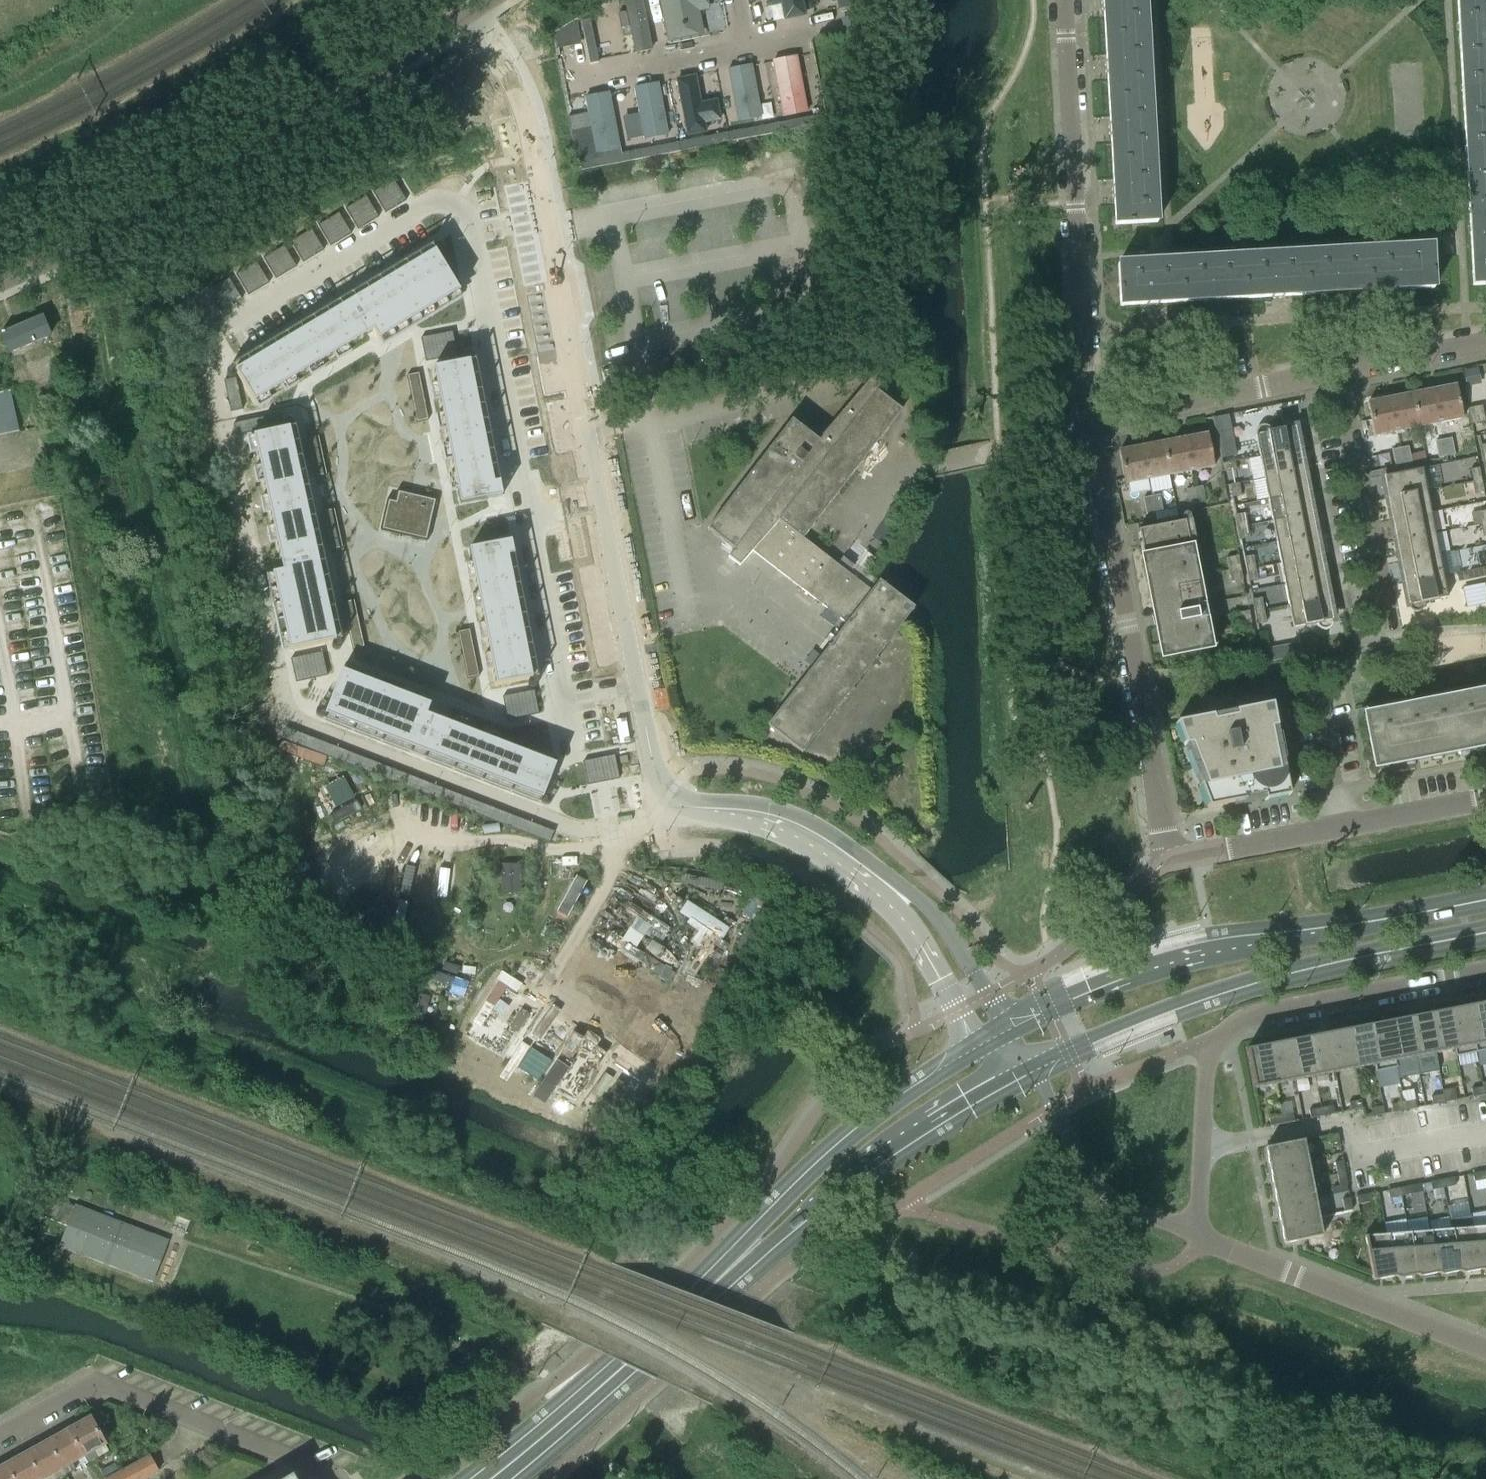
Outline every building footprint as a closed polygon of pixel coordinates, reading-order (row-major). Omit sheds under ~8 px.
[(1145,0),(1103,0),(1105,37),(1147,34),(1145,0)] [(1459,35),(1485,34),(1485,0),(1457,0),(1459,35)] [(590,64),(598,62),(590,19),(581,21),(590,64)] [(554,36),(556,45),(580,41),(577,22),(554,36)] [(1150,96),(1147,34),(1105,37),(1109,99),(1150,96)] [(1459,35),(1463,97),(1485,96),(1485,34),(1459,35)] [(1154,159),(1150,96),(1109,99),(1112,161),(1154,159)] [(1463,97),(1466,159),(1485,158),(1485,96),(1463,97)] [(778,132),(828,123),(826,114),(776,123),(778,132)] [(776,123),(727,133),(729,142),(778,132),(776,123)] [(678,142),(680,151),(729,142),(727,133),(678,142)] [(678,142),(629,152),(630,161),(680,151),(678,142)] [(581,170),(630,161),(629,152),(620,154),(579,161),(580,167),(581,170)] [(1466,159),(1470,222),(1485,221),(1485,158),(1466,159)] [(1157,222),(1154,159),(1112,161),(1116,224),(1157,222)] [(383,186),(388,193),(398,187),(394,180),(383,186)] [(388,193),(383,186),(373,192),(377,199),(388,193)] [(402,194),(398,187),(388,193),(392,200),(402,194)] [(381,206),(392,200),(388,193),(377,199),(381,206)] [(392,200),(396,207),(406,201),(402,194),(392,200)] [(356,203),(360,209),(370,203),(366,196),(356,203)] [(385,213),(396,207),(392,200),(381,206),(385,213)] [(346,209),(350,216),(360,209),(356,203),(346,209)] [(364,216),(375,210),(370,203),(360,209),(364,216)] [(364,216),(360,209),(350,216),(354,223),(364,216)] [(364,216),(368,223),(379,217),(375,210),(364,216)] [(339,213),(328,219),(333,226),(343,220),(339,213)] [(368,223),(364,216),(354,223),(358,230),(368,223)] [(322,232),(333,226),(328,219),(318,225),(322,232)] [(337,233),(347,227),(343,220),(333,226),(337,233)] [(1470,222),(1473,285),(1485,284),(1485,221),(1470,222)] [(333,226),(322,232),(326,239),(337,233),(333,226)] [(337,233),(341,240),(351,233),(347,227),(337,233)] [(301,235),(305,242),(315,236),(311,229),(301,235)] [(341,240),(337,233),(326,239),(331,246),(341,240)] [(295,249),(305,242),(301,235),(291,242),(295,249)] [(320,243),(315,236),(305,242),(309,249),(320,243)] [(295,249),(299,256),(309,249),(305,242),(295,249)] [(320,243),(309,249),(313,256),(324,250),(320,243)] [(274,252),(278,259),(288,253),(284,246),(274,252)] [(1368,250),(1370,291),(1433,287),(1431,246),(1368,250)] [(303,262),(313,256),(309,249),(299,256),(303,262)] [(459,291),(435,250),(235,370),(254,402),(372,330),(378,339),(459,291)] [(1368,250),(1306,253),(1308,294),(1370,291),(1368,250)] [(268,265),(278,259),(274,252),(263,258),(268,265)] [(292,260),(288,253),(278,259),(282,266),(292,260)] [(1244,257),(1246,298),(1308,294),(1306,253),(1244,257)] [(1244,257),(1182,260),(1184,301),(1246,298),(1244,257)] [(272,272),(282,266),(278,259),(268,265),(272,272)] [(296,266),(292,260),(282,266),(286,273),(296,266)] [(1121,305),(1159,303),(1184,301),(1182,260),(1119,264),(1121,305)] [(257,262),(246,268),(250,275),(261,269),(257,262)] [(282,266),(272,272),(276,279),(286,273),(282,266)] [(236,275),(240,281),(250,275),(246,268),(236,275)] [(250,275),(255,282),(265,276),(261,269),(250,275)] [(255,282),(250,275),(240,281),(244,288),(255,282)] [(265,276),(255,282),(259,289),(269,283),(265,276)] [(223,292),(233,286),(229,279),(219,285),(223,292)] [(248,295),(259,289),(255,282),(244,288),(248,295)] [(209,291),(213,298),(223,292),(219,285),(209,291)] [(223,292),(227,299),(237,292),(233,286),(223,292)] [(227,299),(223,292),(213,298),(217,305),(227,299)] [(242,299),(237,292),(227,299),(231,306),(242,299)] [(227,299),(217,305),(221,312),(231,306),(227,299)] [(4,331),(1,332),(9,353),(50,336),(42,317),(5,332),(4,331)] [(453,332),(445,333),(447,345),(455,344),(453,332)] [(437,335),(439,347),(447,345),(445,333),(437,335)] [(439,347),(437,335),(429,336),(431,348),(439,347)] [(431,348),(429,336),(421,338),(423,350),(431,348)] [(447,345),(449,357),(457,355),(455,344),(447,345)] [(439,347),(441,358),(449,357),(447,345),(439,347)] [(434,360),(441,358),(439,347),(431,348),(434,360)] [(431,348),(423,350),(426,361),(434,360),(431,348)] [(432,364),(459,499),(495,492),(469,357),(432,364)] [(1467,385),(1478,383),(1476,370),(1464,372),(1467,385)] [(407,375),(409,383),(421,381),(419,373),(407,375)] [(878,393),(880,390),(883,385),(872,377),(818,441),(791,420),(707,529),(734,550),(728,557),(740,566),(752,551),(846,623),(767,726),(802,753),(914,608),(879,581),(871,591),(849,573),(855,565),(843,557),(837,564),(803,538),(901,411),(878,393)] [(224,381),(226,388),(237,386),(236,378),(224,381)] [(423,389),(421,381),(409,383),(410,391),(423,389)] [(1456,385),(1434,389),(1440,422),(1463,418),(1456,385)] [(226,388),(227,396),(239,394),(237,386),(226,388)] [(423,389),(410,391),(412,399),(424,396),(423,389)] [(1412,394),(1418,427),(1440,422),(1434,389),(1412,394)] [(14,431),(5,391),(0,392),(0,434),(14,431)] [(241,402),(239,394),(227,396),(229,404),(241,402)] [(1412,394),(1390,398),(1397,431),(1418,427),(1412,394)] [(414,407),(426,404),(424,396),(412,399),(414,407)] [(1374,435),(1397,431),(1390,398),(1367,402),(1374,435)] [(241,402),(229,404),(231,412),(243,409),(241,402)] [(414,407),(415,415),(427,412),(426,404),(414,407)] [(1469,408),(1471,416),(1484,413),(1482,405),(1469,408)] [(429,420),(427,412),(415,415),(417,422),(429,420)] [(1485,421),(1484,413),(1471,416),(1472,424),(1485,421)] [(273,415),(275,427),(283,425),(281,414),(273,415)] [(265,417),(267,429),(275,427),(273,415),(265,417)] [(1213,417),(1216,435),(1229,433),(1226,415),(1213,417)] [(267,429),(265,417),(257,419),(260,430),(267,429)] [(249,420),(252,432),(260,430),(257,419),(249,420)] [(241,422),(244,434),(252,432),(249,420),(241,422)] [(236,435),(244,434),(241,422),(233,424),(236,435)] [(1256,432),(1256,433),(1256,434),(1256,435),(1260,457),(1300,449),(1295,427),(1284,429),(1272,431),(1272,430),(1272,429),(1271,428),(1270,427),(1269,426),(1268,426),(1267,425),(1266,425),(1265,425),(1264,425),(1263,425),(1262,425),(1261,425),(1260,426),(1259,426),(1259,427),(1258,427),(1258,428),(1257,428),(1257,429),(1256,430),(1256,431),(1256,432)] [(336,641),(289,428),(253,436),(283,573),(272,575),(289,651),(336,641)] [(1208,433),(1185,438),(1192,471),(1214,467),(1208,433)] [(306,438),(308,446),(320,444),(318,436),(306,438)] [(1163,442),(1170,475),(1192,471),(1185,438),(1163,442)] [(1451,438),(1443,439),(1446,456),(1455,454),(1451,438)] [(1438,457),(1446,456),(1443,439),(1435,441),(1438,457)] [(1163,442),(1142,446),(1148,479),(1170,475),(1163,442)] [(308,446),(310,454),(322,451),(320,444),(308,446)] [(1126,484),(1148,479),(1142,446),(1119,450),(1126,484)] [(1408,446),(1400,448),(1403,464),(1411,463),(1408,446)] [(1395,466),(1403,464),(1400,448),(1392,449),(1395,466)] [(1304,470),(1300,449),(1260,457),(1264,478),(1304,470)] [(323,459),(322,451),(310,454),(311,462),(323,459)] [(1220,457),(1222,465),(1235,462),(1233,454),(1220,457)] [(313,470),(325,467),(323,459),(311,462),(313,470)] [(1235,462),(1222,465),(1224,473),(1237,470),(1235,462)] [(325,467),(313,470),(315,478),(327,475),(325,467)] [(1473,481),(1482,480),(1479,467),(1471,469),(1473,481)] [(1427,490),(1423,468),(1383,476),(1388,498),(1427,490)] [(1308,492),(1304,470),(1264,478),(1268,499),(1308,492)] [(1485,492),(1482,480),(1473,481),(1476,494),(1485,492)] [(1243,495),(1240,483),(1231,484),(1234,497),(1243,495)] [(1194,487),(1198,504),(1206,502),(1203,486),(1194,487)] [(1186,489),(1190,505),(1198,504),(1194,487),(1186,489)] [(1431,512),(1427,490),(1388,498),(1392,519),(1431,512)] [(425,541),(435,500),(415,496),(398,491),(395,501),(387,499),(379,530),(425,541)] [(1273,520),(1312,513),(1308,492),(1268,499),(1273,520)] [(1159,494),(1151,496),(1154,512),(1163,511),(1159,494)] [(1146,514),(1154,512),(1151,496),(1143,497),(1146,514)] [(322,512),(324,519),(336,517),(334,509),(322,512)] [(1485,523),(1485,510),(1471,513),(1474,525),(1481,524),(1485,523)] [(1392,519),(1396,540),(1435,533),(1431,512),(1392,519)] [(1239,527),(1248,525),(1245,513),(1237,515),(1239,527)] [(1316,534),(1312,513),(1273,520),(1277,542),(1316,534)] [(338,525),(336,517),(324,519),(326,527),(338,525)] [(1138,530),(1157,627),(1163,656),(1216,646),(1191,520),(1138,530)] [(340,532),(338,525),(326,527),(328,535),(340,532)] [(1251,537),(1248,525),(1239,527),(1242,539),(1251,537)] [(328,535),(329,543),(341,540),(340,532),(328,535)] [(1439,554),(1435,533),(1396,540),(1400,562),(1439,554)] [(1281,563),(1320,555),(1316,534),(1277,542),(1281,563)] [(343,548),(341,540),(329,543),(331,551),(343,548)] [(470,557),(497,692),(533,685),(507,550),(470,557)] [(1400,562),(1404,583),(1443,575),(1439,554),(1400,562)] [(1244,580),(1239,555),(1226,557),(1231,583),(1244,580)] [(1247,569),(1256,567),(1254,555),(1244,557),(1247,569)] [(1324,576),(1320,555),(1281,563),(1285,584),(1324,576)] [(1259,579),(1256,567),(1247,569),(1250,581),(1259,579)] [(1448,597),(1443,575),(1404,583),(1408,605),(1409,606),(1409,608),(1410,609),(1411,610),(1413,611),(1414,611),(1415,612),(1417,612),(1418,612),(1420,611),(1421,610),(1422,610),(1423,608),(1424,607),(1425,606),(1425,604),(1425,602),(1436,600),(1436,599),(1448,597)] [(1289,605),(1328,598),(1324,576),(1285,584),(1289,605)] [(1251,591),(1255,612),(1265,610),(1262,598),(1263,598),(1261,588),(1251,591)] [(1333,620),(1328,598),(1289,605),(1293,627),(1305,625),(1316,623),(1317,625),(1318,626),(1318,627),(1320,628),(1322,629),(1324,630),(1326,630),(1328,629),(1330,628),(1332,626),(1332,625),(1333,623),(1333,621),(1333,620)] [(342,603),(344,611),(356,608),(354,600),(342,603)] [(346,619),(358,616),(356,608),(344,611),(346,619)] [(1267,622),(1265,610),(1255,612),(1258,624),(1267,622)] [(1252,623),(1249,611),(1237,613),(1240,626),(1252,623)] [(346,619),(347,626),(359,624),(358,616),(346,619)] [(361,632),(359,624),(347,626),(349,634),(361,632)] [(459,640),(471,637),(469,629),(457,632),(459,640)] [(351,642),(363,639),(361,632),(349,634),(351,642)] [(471,637),(459,640),(461,648),(472,645),(471,637)] [(363,639),(351,642),(352,650),(364,647),(363,639)] [(461,648),(462,655),(474,653),(472,645),(461,648)] [(1272,661),(1284,659),(1281,647),(1270,649),(1272,661)] [(315,654),(317,666),(325,664),(322,652),(315,654)] [(462,655),(464,663),(475,661),(474,653),(462,655)] [(317,666),(315,654),(307,656),(309,667),(317,666)] [(299,657),(301,669),(309,667),(307,656),(299,657)] [(301,669),(299,657),(291,659),(293,671),(301,669)] [(477,669),(475,661),(464,663),(466,671),(477,669)] [(328,676),(325,664),(317,666),(320,677),(328,676)] [(317,666),(309,667),(312,679),(320,677),(317,666)] [(312,679),(309,667),(301,669),(304,681),(312,679)] [(304,681),(301,669),(293,671),(296,682),(304,681)] [(479,677),(477,669),(466,671),(467,679),(479,677)] [(324,717),(542,801),(555,766),(426,716),(429,707),(341,672),(324,717)] [(1364,710),(1375,767),(1485,745),(1485,686),(1364,710)] [(526,692),(529,704),(537,702),(534,690),(526,692)] [(526,692),(519,693),(521,705),(529,704),(526,692)] [(513,707),(521,705),(519,693),(511,695),(513,707)] [(1288,796),(1268,693),(1232,700),(1234,712),(1211,717),(1176,724),(1208,808),(1244,801),(1243,798),(1262,791),(1264,801),(1288,796)] [(513,707),(511,695),(503,696),(505,708),(513,707)] [(529,704),(531,715),(539,714),(537,702),(529,704)] [(523,717),(531,715),(529,704),(521,705),(523,717)] [(513,707),(515,718),(523,717),(521,705),(513,707)] [(513,707),(505,708),(507,720),(515,718),(513,707)] [(281,739),(289,742),(293,731),(286,728),(281,739)] [(289,742),(297,745),(301,734),(293,731),(289,742)] [(309,737),(301,734),(297,745),(304,748),(309,737)] [(316,740),(309,737),(304,748),(312,751),(316,740)] [(316,740),(312,751),(320,754),(324,743),(316,740)] [(324,743),(320,754),(327,757),(332,746),(324,743)] [(335,760),(339,749),(332,746),(327,757),(335,760)] [(339,749),(335,760),(343,763),(347,752),(339,749)] [(343,763),(350,766),(355,754),(347,752),(343,763)] [(362,757),(355,754),(350,766),(358,769),(362,757)] [(609,769),(617,767),(615,755),(607,757),(609,769)] [(370,760),(362,757),(358,769),(366,771),(370,760)] [(607,757),(599,758),(601,770),(609,769),(607,757)] [(593,772),(601,770),(599,758),(591,760),(593,772)] [(373,774),(378,763),(370,760),(366,771),(373,774)] [(583,762),(586,773),(593,772),(591,760),(583,762)] [(373,774),(381,777),(385,766),(378,763),(373,774)] [(393,769),(385,766),(381,777),(389,780),(393,769)] [(617,767),(609,769),(612,780),(619,779),(617,767)] [(401,772),(393,769),(389,780),(396,783),(401,772)] [(604,782),(612,780),(609,769),(601,770),(604,782)] [(593,772),(596,784),(604,782),(601,770),(593,772)] [(404,786),(408,775),(401,772),(396,783),(404,786)] [(593,772),(586,773),(588,785),(596,784),(593,772)] [(404,786),(412,789),(416,778),(408,775),(404,786)] [(424,781),(416,778),(412,789),(419,792),(424,781)] [(424,781),(419,792),(427,795),(431,784),(424,781)] [(431,784),(427,795),(435,798),(439,787),(431,784)] [(435,798),(442,801),(447,790),(439,787),(435,798)] [(454,793),(447,790),(442,801),(450,804),(454,793)] [(450,804),(458,807),(462,796),(454,793),(450,804)] [(470,799),(462,796),(458,807),(465,810),(470,799)] [(473,813),(477,802),(470,799),(465,810),(473,813)] [(477,802),(473,813),(481,816),(485,805),(477,802)] [(485,805),(481,816),(488,819),(493,808),(485,805)] [(493,808),(488,819),(496,822),(501,811),(493,808)] [(504,825),(508,814),(501,811),(496,822),(504,825)] [(511,828),(516,817),(508,814),(504,825),(511,828)] [(511,828),(519,831),(524,820),(516,817),(511,828)] [(531,823),(524,820),(519,831),(527,834),(531,823)] [(527,834),(534,837),(539,826),(531,823),(527,834)] [(539,826),(534,837),(542,840),(547,829),(539,826)] [(547,829),(542,840),(550,843),(554,832),(547,829)] [(521,863),(501,863),(502,891),(522,891),(521,863)] [(642,969),(637,977),(656,990),(661,982),(642,969)] [(1475,1046),(1485,1044),(1485,1003),(1468,1007),(1475,1046)] [(1475,1046),(1468,1007),(1448,1011),(1455,1050),(1475,1046)] [(1428,1015),(1435,1054),(1455,1050),(1448,1011),(1428,1015)] [(1435,1054),(1428,1015),(1408,1019),(1415,1058),(1435,1054)] [(1388,1022),(1395,1062),(1415,1058),(1408,1019),(1388,1022)] [(1395,1062),(1388,1022),(1368,1026),(1375,1066),(1395,1062)] [(1348,1030),(1355,1069),(1375,1066),(1368,1026),(1348,1030)] [(1355,1069),(1348,1030),(1328,1034),(1335,1073),(1355,1069)] [(1308,1038),(1315,1077),(1335,1073),(1328,1034),(1308,1038)] [(1288,1042),(1295,1081),(1315,1077),(1308,1038),(1288,1042)] [(1275,1085),(1295,1081),(1288,1042),(1268,1046),(1275,1085)] [(1248,1050),(1255,1089),(1275,1085),(1268,1046),(1248,1050)] [(1485,1095),(1483,1087),(1471,1089),(1473,1097),(1485,1095)] [(1455,1092),(1443,1095),(1445,1103),(1456,1100),(1455,1092)] [(1433,1105),(1445,1103),(1443,1095),(1431,1097),(1433,1105)] [(1349,1103),(1350,1111),(1362,1108),(1361,1100),(1349,1103)] [(1403,1102),(1405,1110),(1416,1108),(1415,1100),(1403,1102)] [(1393,1113),(1405,1110),(1403,1102),(1391,1105),(1393,1113)] [(1321,1108),(1322,1116),(1334,1114),(1333,1106),(1321,1108)] [(1372,1117),(1385,1114),(1383,1106),(1371,1109),(1372,1117)] [(1311,1118),(1322,1116),(1321,1108),(1309,1110),(1311,1118)] [(1281,1116),(1282,1124),(1294,1122),(1293,1113),(1281,1116)] [(1269,1118),(1270,1126),(1282,1124),(1281,1116),(1269,1118)] [(1332,1148),(1340,1146),(1338,1134),(1330,1136),(1332,1148)] [(1267,1149),(1271,1168),(1310,1160),(1306,1141),(1267,1149)] [(1271,1168),(1275,1188),(1314,1180),(1310,1160),(1271,1168)] [(1337,1174),(1345,1173),(1343,1161),(1335,1162),(1337,1174)] [(1485,1171),(1473,1174),(1474,1182),(1485,1180),(1485,1179),(1485,1171)] [(1345,1173),(1337,1174),(1340,1186),(1348,1185),(1345,1173)] [(1442,1180),(1444,1188),(1456,1186),(1454,1177),(1442,1180)] [(1275,1188),(1278,1207),(1318,1200),(1314,1180),(1275,1188)] [(1444,1188),(1442,1180),(1430,1182),(1432,1190),(1444,1188)] [(1400,1188),(1401,1196),(1413,1194),(1412,1186),(1400,1188)] [(1401,1196),(1400,1188),(1388,1190),(1389,1198),(1401,1196)] [(1370,1202),(1368,1194),(1356,1196),(1358,1204),(1370,1202)] [(55,1222),(63,1202),(48,1197),(41,1217),(55,1222)] [(1344,1212),(1353,1210),(1350,1198),(1342,1200),(1344,1212)] [(1278,1207),(1282,1227),(1321,1219),(1318,1200),(1278,1207)] [(153,1282),(168,1241),(75,1205),(59,1246),(153,1282)] [(1350,1227),(1362,1225),(1360,1217),(1348,1219),(1350,1227)] [(1286,1247),(1325,1239),(1321,1219),(1282,1227),(1286,1247)] [(1483,1270),(1485,1269),(1485,1228),(1475,1229),(1483,1270)] [(1475,1229),(1453,1230),(1461,1271),(1483,1270),(1475,1229)] [(1431,1232),(1440,1273),(1461,1271),(1453,1230),(1431,1232)] [(1431,1232),(1410,1234),(1418,1275),(1440,1273),(1431,1232)] [(1388,1235),(1396,1277),(1418,1275),(1410,1234),(1388,1235)] [(1388,1235),(1365,1237),(1373,1278),(1396,1277),(1388,1235)] [(90,1418),(68,1429),(83,1456),(104,1444),(90,1418)] [(68,1429),(47,1441),(62,1467),(83,1456),(68,1429)] [(47,1441),(26,1453),(41,1478),(62,1467),(47,1441)] [(5,1464),(14,1478),(41,1478),(26,1453),(5,1464)] [(106,1478),(143,1478),(158,1471),(149,1455),(105,1478),(106,1478)] [(5,1464),(0,1467),(0,1478),(14,1478),(5,1464)]
